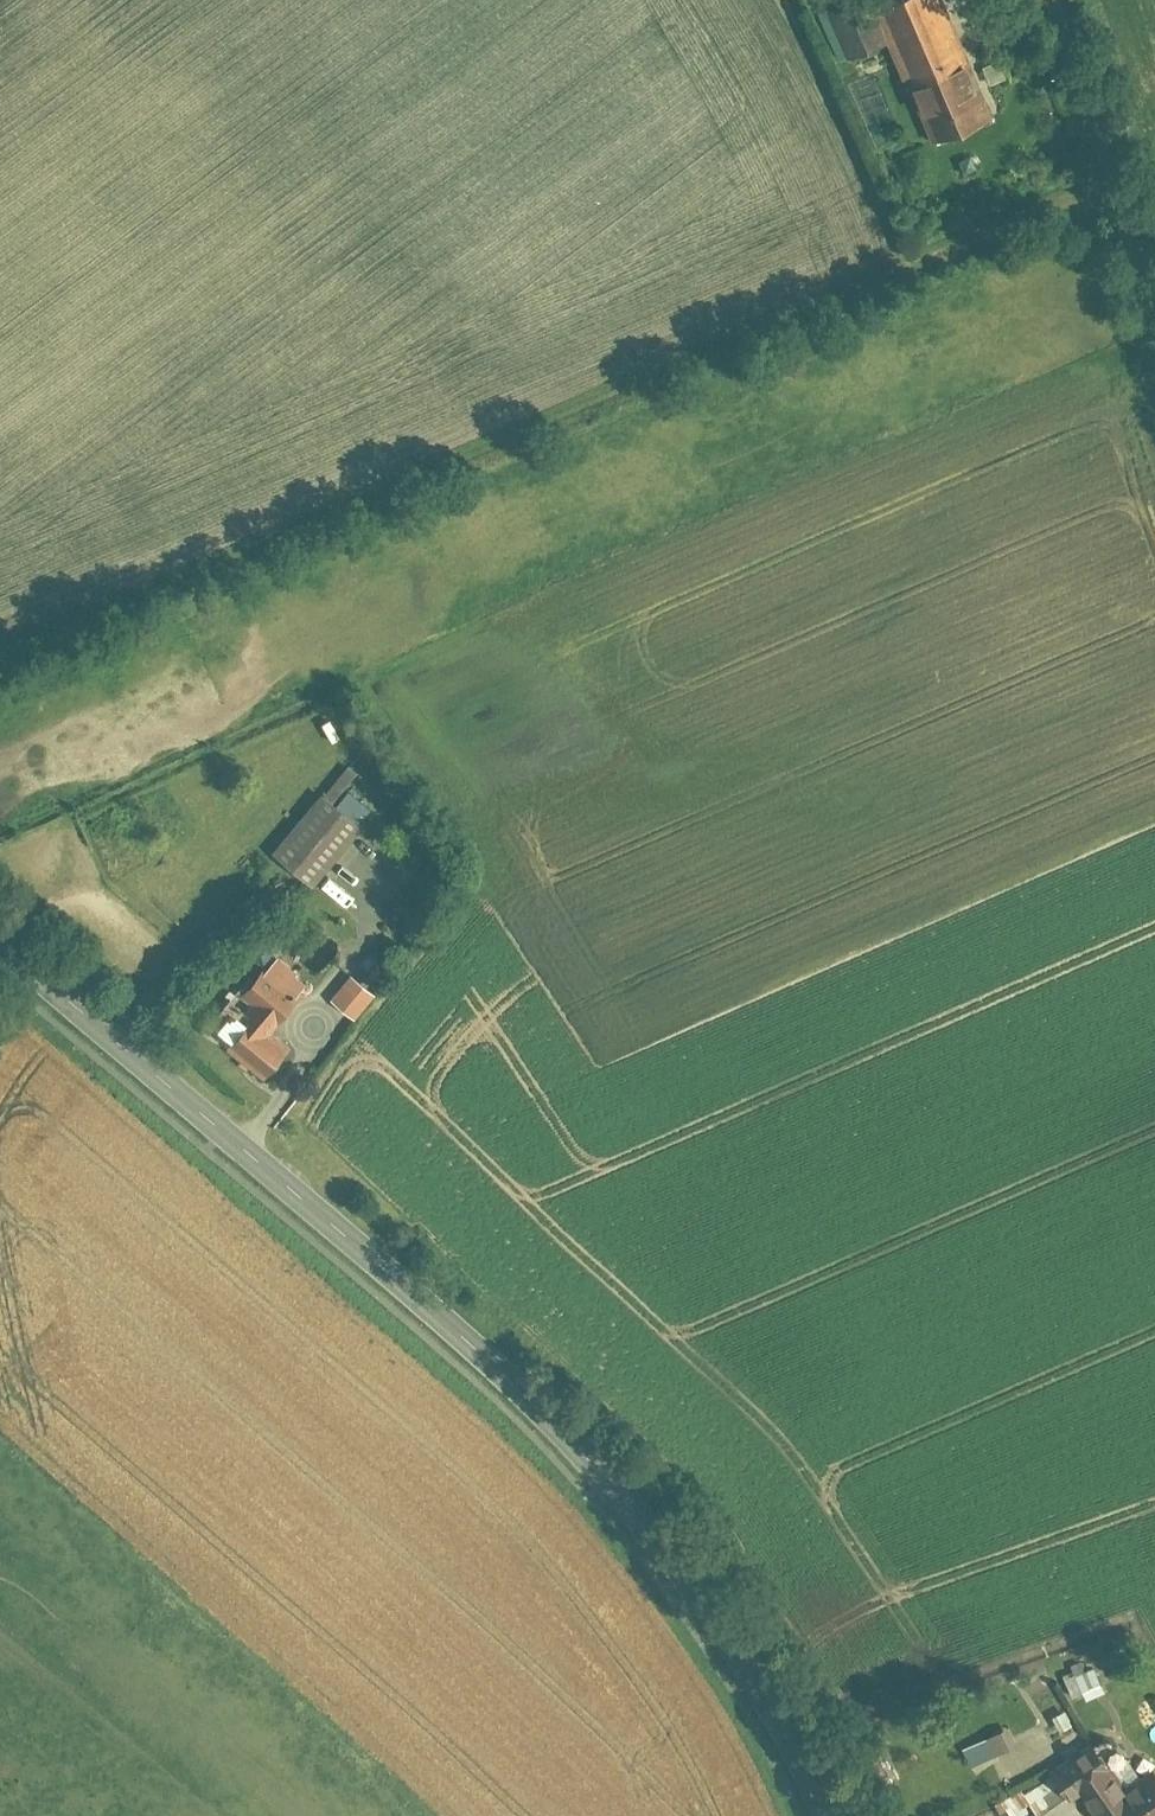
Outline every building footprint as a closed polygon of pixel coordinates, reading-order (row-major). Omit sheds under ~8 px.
[(881,9),(914,87),(958,70),(931,0),(906,0),(881,9)] [(861,2),(826,14),(844,65),(879,52),(861,2)] [(914,87),(907,90),(928,145),(989,121),(968,66),(958,70),(914,87)] [(270,854),(311,886),(359,824),(317,793),(270,854)] [(305,980),(273,954),(259,971),(252,966),(235,987),(251,1000),(274,1019),(305,980)] [(375,993),(348,972),(328,996),(355,1018),(375,993)] [(242,1020),(222,1044),(263,1078),(290,1046),(267,1027),(274,1019),(251,1000),(237,1016),(242,1020)] [(1066,1693),(1077,1689),(1080,1697),(1099,1691),(1091,1666),(1060,1675),(1066,1693)] [(957,1745),(967,1766),(1012,1744),(1003,1723),(957,1745)] [(1154,1775),(1128,1793),(1092,1738),(1045,1769),(1067,1802),(1081,1793),(1096,1815),(1107,1815),(1112,1812),(1115,1815),(1154,1815),(1154,1775)]
